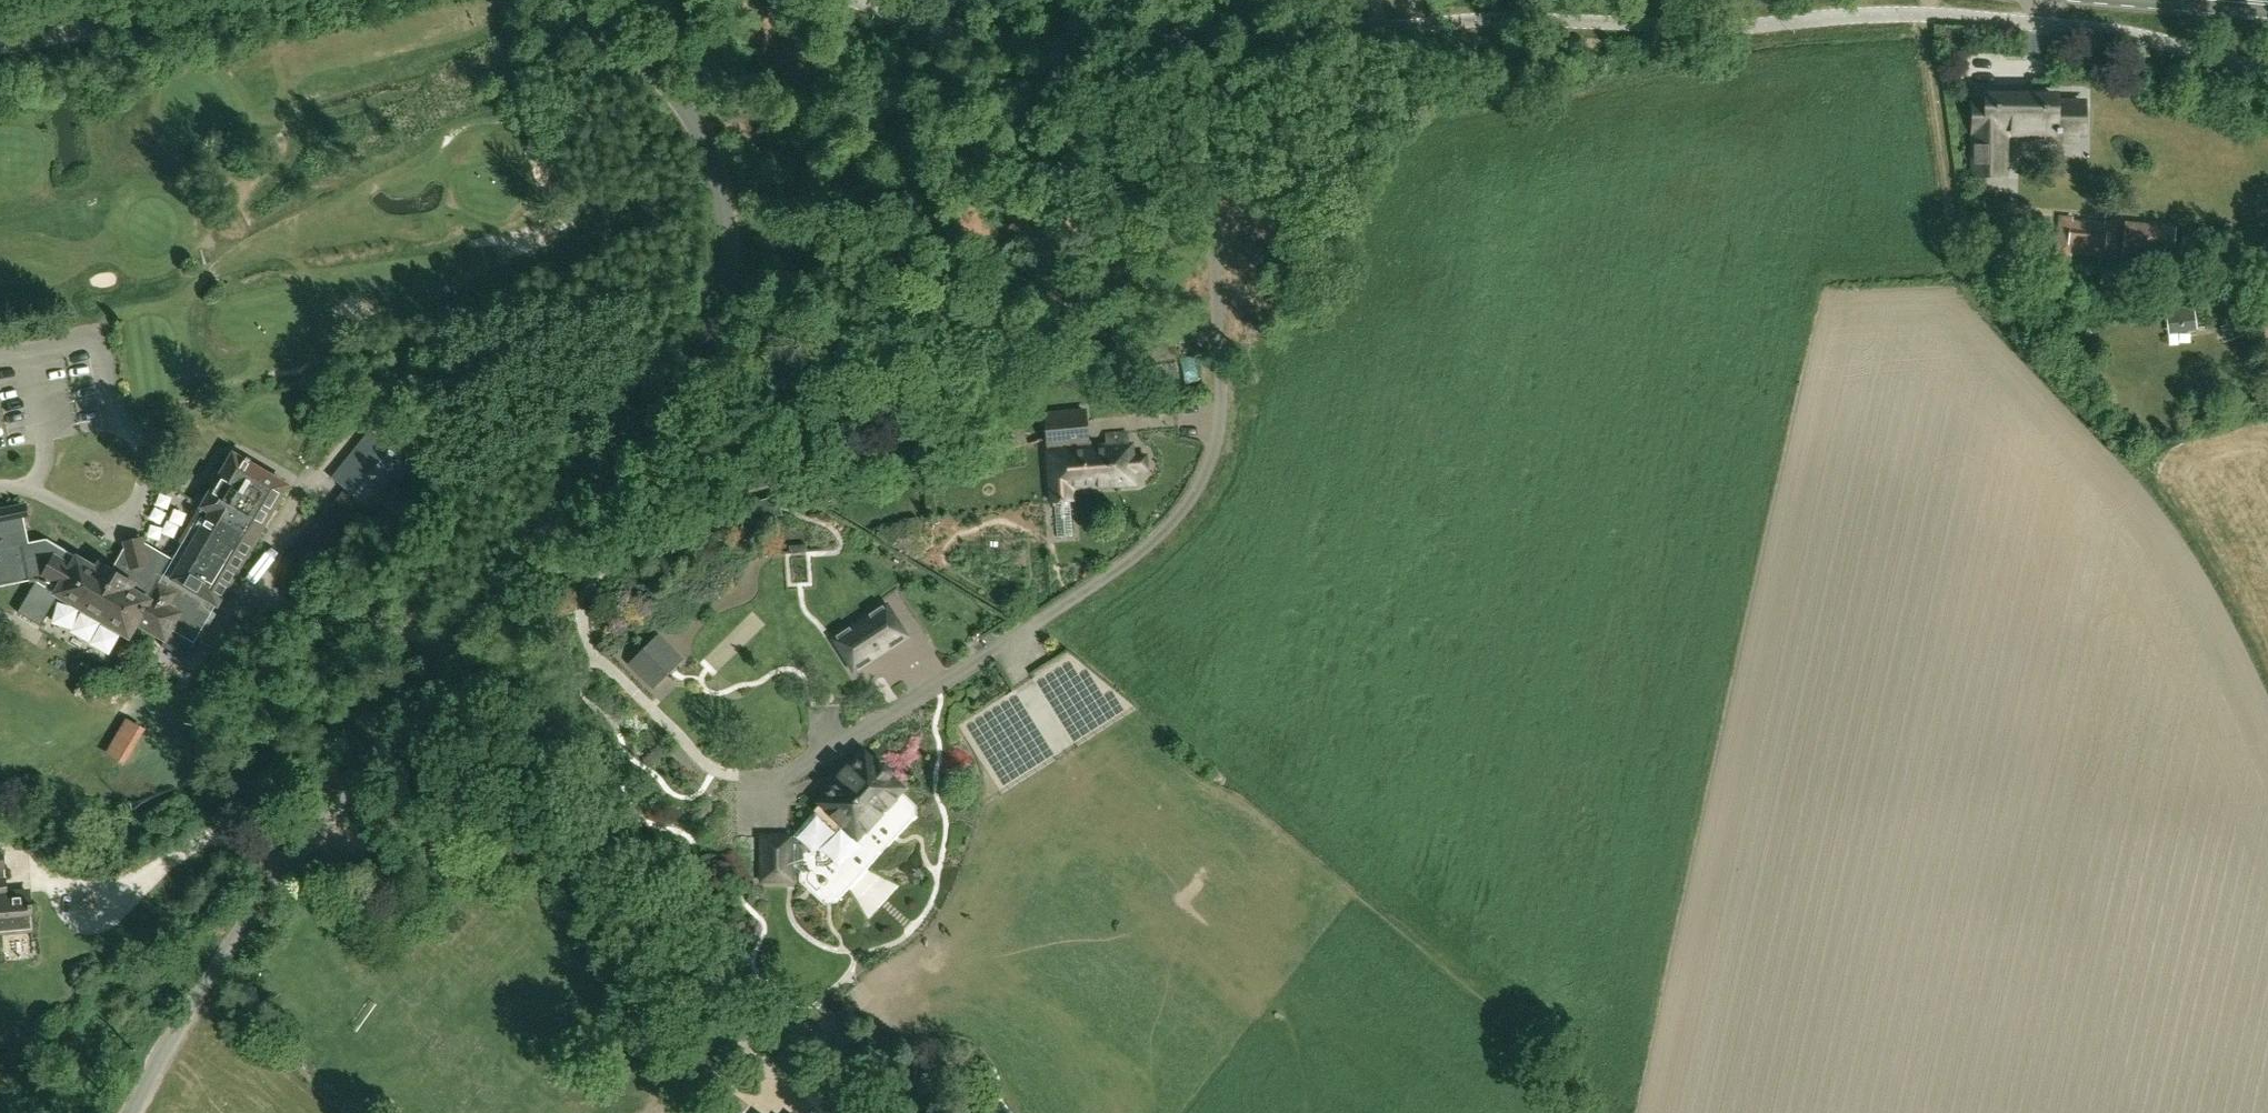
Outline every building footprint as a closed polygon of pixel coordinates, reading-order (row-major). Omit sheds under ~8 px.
[(1986,97),(1986,103),(1973,103),(1973,131),(1975,131),(1975,175),(2002,176),(2003,132),(2056,132),(2056,135),(2060,135),(2060,132),(2082,132),(2083,104),(2055,104),(2055,97),(1986,97)] [(2058,215),(2053,256),(2070,258),(2071,255),(2098,258),(2098,260),(2114,262),(2119,221),(2104,219),(2103,224),(2072,220),(2073,217),(2058,215)] [(2194,307),(2165,311),(2168,336),(2197,332),(2194,307)] [(2238,320),(2220,327),(2226,342),(2244,335),(2238,320)] [(1091,448),(1087,411),(1045,415),(1051,502),(1073,500),(1072,488),(1134,484),(1133,473),(1148,471),(1147,454),(1132,456),(1131,445),(1128,445),(1127,433),(1106,435),(1107,447),(1091,448)] [(1007,450),(1020,446),(1028,444),(1020,417),(1001,423),(1007,450)] [(339,486),(346,491),(373,514),(411,468),(377,440),(339,486)] [(144,545),(135,548),(125,550),(115,569),(114,568),(113,570),(103,565),(102,566),(100,564),(97,570),(61,549),(26,530),(22,508),(0,512),(0,587),(34,580),(129,637),(137,624),(165,641),(171,630),(194,643),(217,605),(218,606),(288,486),(234,455),(203,508),(204,508),(173,561),(144,545)] [(373,514),(346,491),(293,554),(321,577),(373,514)] [(890,607),(838,642),(856,669),(908,635),(890,607)] [(681,659),(675,653),(660,639),(632,666),(647,682),(653,688),(681,659)] [(120,717),(99,754),(118,765),(140,728),(120,717)] [(791,851),(791,874),(800,874),(800,845),(826,869),(819,876),(843,898),(850,890),(845,885),(864,864),(869,869),(881,857),(868,845),(861,852),(850,842),(852,839),(859,832),(862,836),(878,819),(874,816),(902,786),(868,755),(856,769),(852,765),(844,774),(847,778),(819,808),(792,838),(791,851)] [(762,873),(762,880),(764,880),(764,882),(789,882),(790,880),(791,880),(791,874),(791,851),(792,838),(762,838),(762,873)] [(12,894),(10,879),(7,879),(5,851),(0,851),(0,931),(33,928),(31,908),(33,908),(33,904),(31,904),(30,893),(12,894)]
